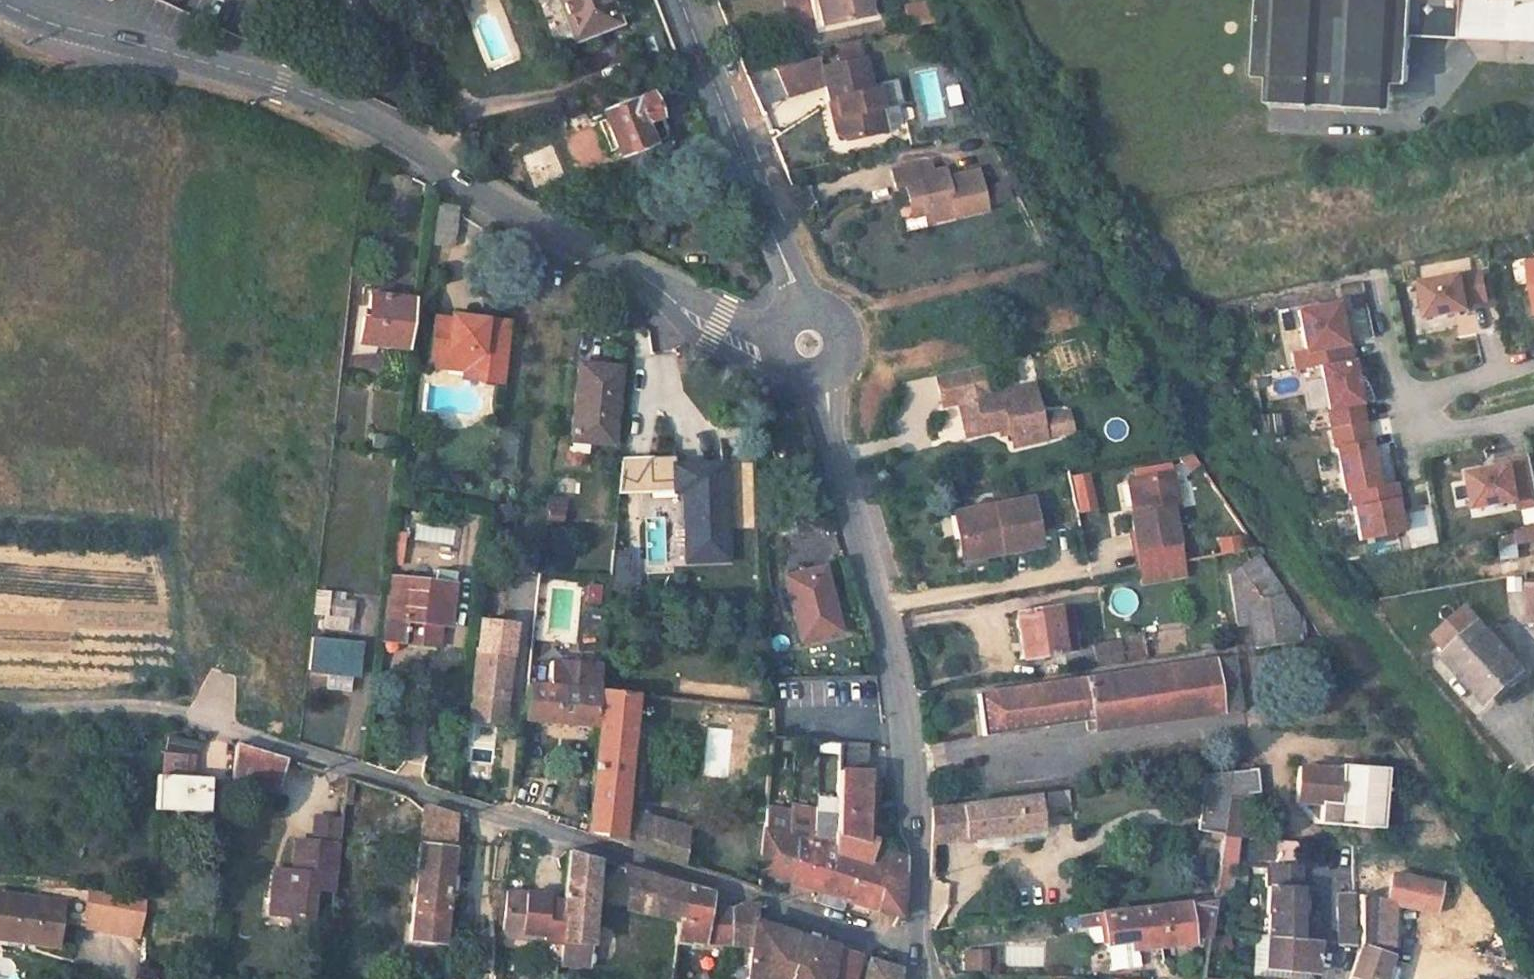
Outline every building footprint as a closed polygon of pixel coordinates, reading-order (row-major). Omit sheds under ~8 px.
[(570,38),(617,21),(609,0),(555,0),(570,38)] [(826,24),(879,12),(876,0),(820,0),(826,24)] [(930,22),(926,0),(918,0),(901,3),(905,26),(930,22)] [(1259,80),(1273,80),(1399,83),(1416,84),(1417,39),(1418,25),(1533,30),(1533,0),(1261,0),(1259,80)] [(1418,25),(1417,39),(1533,45),(1533,30),(1418,25)] [(872,89),(865,57),(861,36),(839,41),(843,62),(823,66),(819,45),(798,49),(804,79),(825,75),(830,98),(837,97),(840,112),(833,113),(837,132),(846,137),(880,130),(876,106),(882,104),(879,87),(872,89)] [(1399,83),(1273,80),(1272,105),(1399,108),(1399,83)] [(649,88),(597,107),(619,162),(651,149),(643,128),(661,121),(649,88)] [(887,128),(882,104),(876,106),(880,130),(887,128)] [(661,121),(643,128),(651,149),(669,143),(661,121)] [(925,163),(887,170),(891,187),(900,185),(904,202),(916,200),(919,215),(947,210),(949,218),(982,212),(974,172),(942,178),(941,170),(927,172),(925,163)] [(996,204),(1012,197),(1004,179),(988,186),(996,204)] [(919,215),(916,200),(904,202),(906,217),(919,215)] [(432,204),(428,244),(452,247),(457,208),(432,204)] [(947,210),(919,215),(921,223),(949,218),(947,210)] [(1472,308),(1471,302),(1491,298),(1486,271),(1425,282),(1432,315),(1472,308)] [(360,323),(358,343),(379,346),(408,349),(414,300),(369,295),(368,304),(365,323),(360,323)] [(1345,341),(1338,300),(1301,307),(1309,350),(1295,352),(1297,366),(1321,362),(1353,356),(1350,341),(1345,341)] [(356,303),(351,342),(358,343),(360,323),(365,323),(368,304),(356,303)] [(465,360),(473,360),(476,361),(482,367),(480,382),(503,384),(510,324),(450,317),(449,321),(433,319),(429,356),(465,360)] [(351,342),(350,355),(374,355),(379,346),(358,343),(351,342)] [(428,366),(464,369),(465,360),(429,356),(428,366)] [(1365,420),(1353,356),(1321,362),(1333,425),(1365,420)] [(463,379),(480,382),(482,367),(476,361),(473,360),(465,360),(464,369),(463,379)] [(577,364),(570,440),(611,445),(618,368),(577,364)] [(985,395),(979,366),(933,377),(939,407),(956,403),(963,438),(996,430),(1006,428),(1007,434),(1010,448),(1042,441),(1031,386),(985,395)] [(1377,482),(1365,420),(1333,425),(1345,487),(1377,482)] [(373,435),(372,446),(388,448),(389,437),(373,435)] [(1176,453),(1182,470),(1196,466),(1190,448),(1176,453)] [(1533,501),(1533,450),(1498,457),(1500,465),(1473,470),(1479,502),(1520,495),(1522,504),(1533,501)] [(684,490),(685,537),(726,536),(723,465),(672,465),(673,489),(684,490)] [(1073,475),(1078,512),(1094,509),(1089,473),(1073,475)] [(1179,504),(1190,504),(1188,477),(1177,477),(1179,504)] [(1177,549),(1172,514),(1180,513),(1175,481),(1133,487),(1139,517),(1128,519),(1135,557),(1139,577),(1181,569),(1177,549)] [(1400,530),(1395,498),(1400,497),(1397,481),(1351,488),(1359,536),(1400,530)] [(959,550),(1004,543),(1005,547),(1041,541),(1033,498),(951,513),(959,550)] [(549,510),(547,523),(561,524),(563,511),(549,510)] [(1515,524),(1515,538),(1533,537),(1533,521),(1515,524)] [(1216,536),(1218,552),(1241,549),(1239,533),(1216,536)] [(392,535),(388,563),(402,564),(405,537),(392,535)] [(1518,544),(1499,547),(1501,561),(1520,558),(1518,544)] [(611,549),(611,583),(629,583),(629,550),(611,549)] [(1257,554),(1224,570),(1234,619),(1251,618),(1257,645),(1303,636),(1299,615),(1257,554)] [(782,578),(798,641),(838,631),(822,568),(782,578)] [(466,576),(453,574),(439,573),(438,584),(390,579),(385,617),(383,641),(409,645),(446,650),(448,627),(449,613),(462,615),(466,576)] [(1508,624),(1525,624),(1525,578),(1508,578),(1508,624)] [(519,581),(516,611),(528,613),(532,584),(519,581)] [(316,591),(314,614),(326,615),(328,598),(329,593),(316,591)] [(328,598),(326,615),(351,618),(353,602),(328,598)] [(1482,599),(1446,627),(1484,676),(1522,648),(1482,599)] [(1048,607),(1011,611),(1018,660),(1056,654),(1048,607)] [(462,615),(449,613),(448,627),(461,628),(462,615)] [(326,615),(325,627),(350,630),(351,618),(326,615)] [(1141,630),(1092,642),(1098,667),(1147,655),(1141,630)] [(311,639),(308,669),(328,672),(350,674),(357,675),(360,645),(311,639)] [(477,649),(472,694),(504,698),(509,654),(477,649)] [(1218,652),(961,697),(969,738),(1080,719),(1082,729),(1226,703),(1218,652)] [(545,686),(525,684),(522,721),(592,727),(598,665),(547,661),(545,686)] [(328,672),(325,688),(348,692),(350,674),(328,672)] [(598,690),(588,800),(623,810),(634,696),(598,690)] [(816,741),(815,752),(838,754),(838,743),(816,741)] [(155,775),(153,809),(206,812),(208,779),(192,778),(184,777),(186,755),(193,755),(194,744),(161,742),(159,776),(155,775)] [(835,837),(834,855),(854,861),(844,901),(876,911),(881,870),(903,877),(904,858),(871,848),(873,841),(863,838),(867,746),(838,743),(838,754),(836,819),(835,837)] [(233,744),(230,778),(277,785),(284,760),(233,744)] [(192,778),(193,755),(186,755),(184,777),(192,778)] [(1337,766),(1299,761),(1296,797),(1315,799),(1314,819),(1381,827),(1386,763),(1339,755),(1337,766)] [(1265,765),(1234,767),(1203,771),(1194,822),(1225,825),(1225,827),(1238,830),(1238,825),(1259,828),(1261,813),(1252,812),(1254,787),(1270,787),(1265,765)] [(344,778),(341,805),(352,806),(354,781),(344,778)] [(1036,796),(959,805),(963,836),(1040,827),(1036,796)] [(588,800),(585,834),(620,844),(623,810),(588,800)] [(790,801),(789,811),(813,817),(813,806),(790,801)] [(763,805),(756,875),(786,883),(795,843),(788,841),(789,811),(763,805)] [(959,805),(932,809),(932,838),(963,836),(959,805)] [(422,807),(418,844),(452,848),(454,848),(456,818),(422,807)] [(623,810),(620,844),(681,865),(686,828),(623,810)] [(795,843),(786,883),(816,893),(825,852),(812,849),(813,831),(813,817),(789,811),(788,841),(795,843)] [(813,817),(813,831),(835,837),(836,819),(813,817)] [(332,898),(339,828),(319,825),(316,850),(295,848),(291,884),(280,882),(276,923),(296,925),(309,926),(312,895),(332,898)] [(825,852),(816,893),(844,901),(854,861),(834,855),(835,837),(813,831),(812,849),(825,852)] [(418,844),(408,942),(441,947),(452,848),(418,844)] [(560,941),(558,965),(586,968),(596,860),(565,851),(560,901),(558,919),(562,919),(560,941)] [(1207,939),(1210,924),(1219,926),(1232,857),(1220,856),(1214,898),(1099,912),(1100,924),(1103,957),(1189,947),(1188,941),(1207,939)] [(1320,941),(1297,937),(1304,862),(1272,860),(1267,907),(1271,907),(1268,932),(1263,966),(1317,972),(1320,941)] [(622,868),(624,909),(677,920),(679,921),(684,886),(622,868)] [(1443,878),(1392,869),(1389,896),(1439,907),(1443,878)] [(881,870),(876,911),(900,918),(903,877),(881,870)] [(276,923),(280,882),(270,881),(265,931),(295,934),(296,925),(276,923)] [(677,920),(675,942),(702,943),(708,901),(709,894),(684,886),(679,921),(677,920)] [(78,931),(139,936),(143,895),(82,890),(78,931)] [(499,930),(540,934),(540,939),(560,941),(562,919),(558,919),(560,901),(544,899),(545,894),(504,890),(504,891),(499,930)] [(56,947),(60,908),(72,910),(74,894),(63,892),(60,903),(0,896),(0,939),(56,947)] [(1389,896),(1363,892),(1359,946),(1395,952),(1389,896)] [(813,905),(841,912),(844,901),(816,893),(813,905)] [(708,901),(702,943),(729,943),(729,907),(708,901)] [(729,907),(729,943),(750,945),(752,922),(755,923),(757,908),(742,905),(729,907)] [(1099,912),(1075,914),(1076,926),(1100,924),(1099,912)] [(1075,914),(1051,917),(1052,929),(1076,926),(1075,914)] [(746,978),(786,978),(792,935),(755,923),(752,922),(750,945),(746,978)] [(499,935),(528,938),(540,939),(540,934),(499,930),(499,935)] [(786,978),(843,978),(829,974),(834,949),(792,935),(786,978)] [(1359,946),(1352,963),(1349,978),(1386,978),(1395,952),(1359,946)] [(1003,965),(1042,966),(1043,947),(1003,947),(1003,965)] [(987,970),(987,948),(959,948),(959,970),(987,970)] [(829,974),(843,978),(852,978),(858,956),(834,949),(829,974)] [(883,956),(876,963),(896,969),(892,958),(889,951),(883,956)] [(862,978),(895,978),(896,969),(876,963),(868,960),(862,978)]
